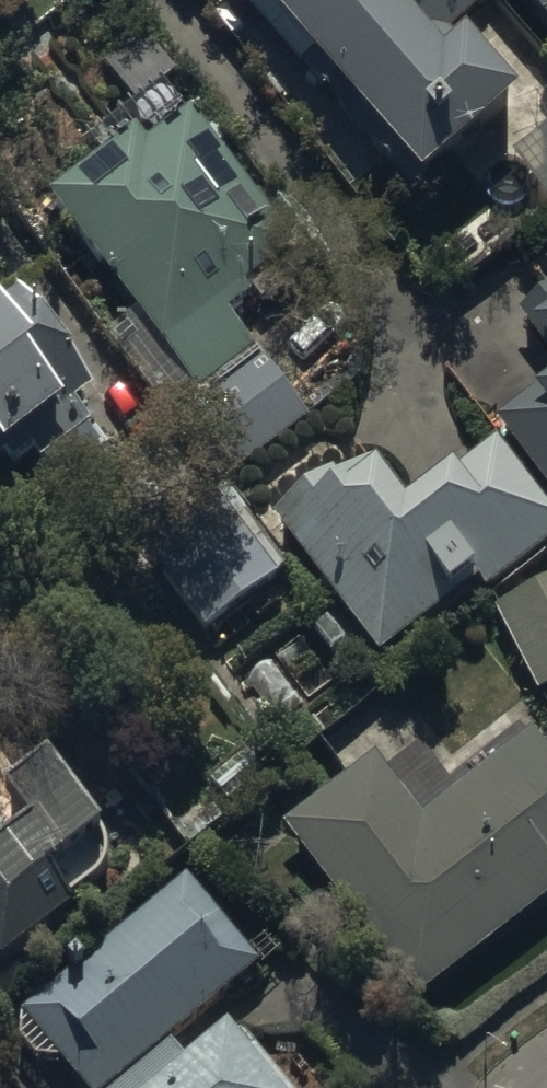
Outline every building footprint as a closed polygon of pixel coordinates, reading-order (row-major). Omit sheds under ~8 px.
[(302,73),(294,79),(389,189),(396,183),(422,214),(521,130),(449,47),(486,15),(474,0),(239,0),(302,73)] [(546,53),(546,0),(503,0),(546,53)] [(136,149),(48,212),(200,406),(183,419),(240,491),(312,434),(255,363),(230,330),(253,312),(246,303),(297,262),(190,126),(145,161),(136,149)] [(510,166),(546,215),(546,139),(510,166)] [(518,327),(537,353),(533,356),(546,375),(546,306),(518,327)] [(6,476),(13,485),(63,447),(71,457),(93,441),(78,421),(98,406),(26,310),(0,329),(0,480),(6,476)] [(496,434),(546,504),(546,397),(496,434)] [(376,674),(546,554),(546,528),(496,455),(408,516),(378,473),(341,499),(330,483),(272,525),(376,674)] [(255,544),(171,600),(201,645),(285,587),(255,544)] [(496,622),(538,705),(546,700),(546,596),(496,622)] [(283,843),(418,1015),(546,913),(546,774),(528,750),(422,833),(375,773),(283,843)] [(6,981),(77,927),(59,903),(111,864),(56,792),(14,825),(36,855),(6,878),(0,871),(0,974),(6,981)] [(169,1057),(259,981),(184,892),(20,1030),(69,1087),(188,1087),(192,1085),(169,1057)] [(227,1064),(199,1087),(247,1087),(227,1064)]
